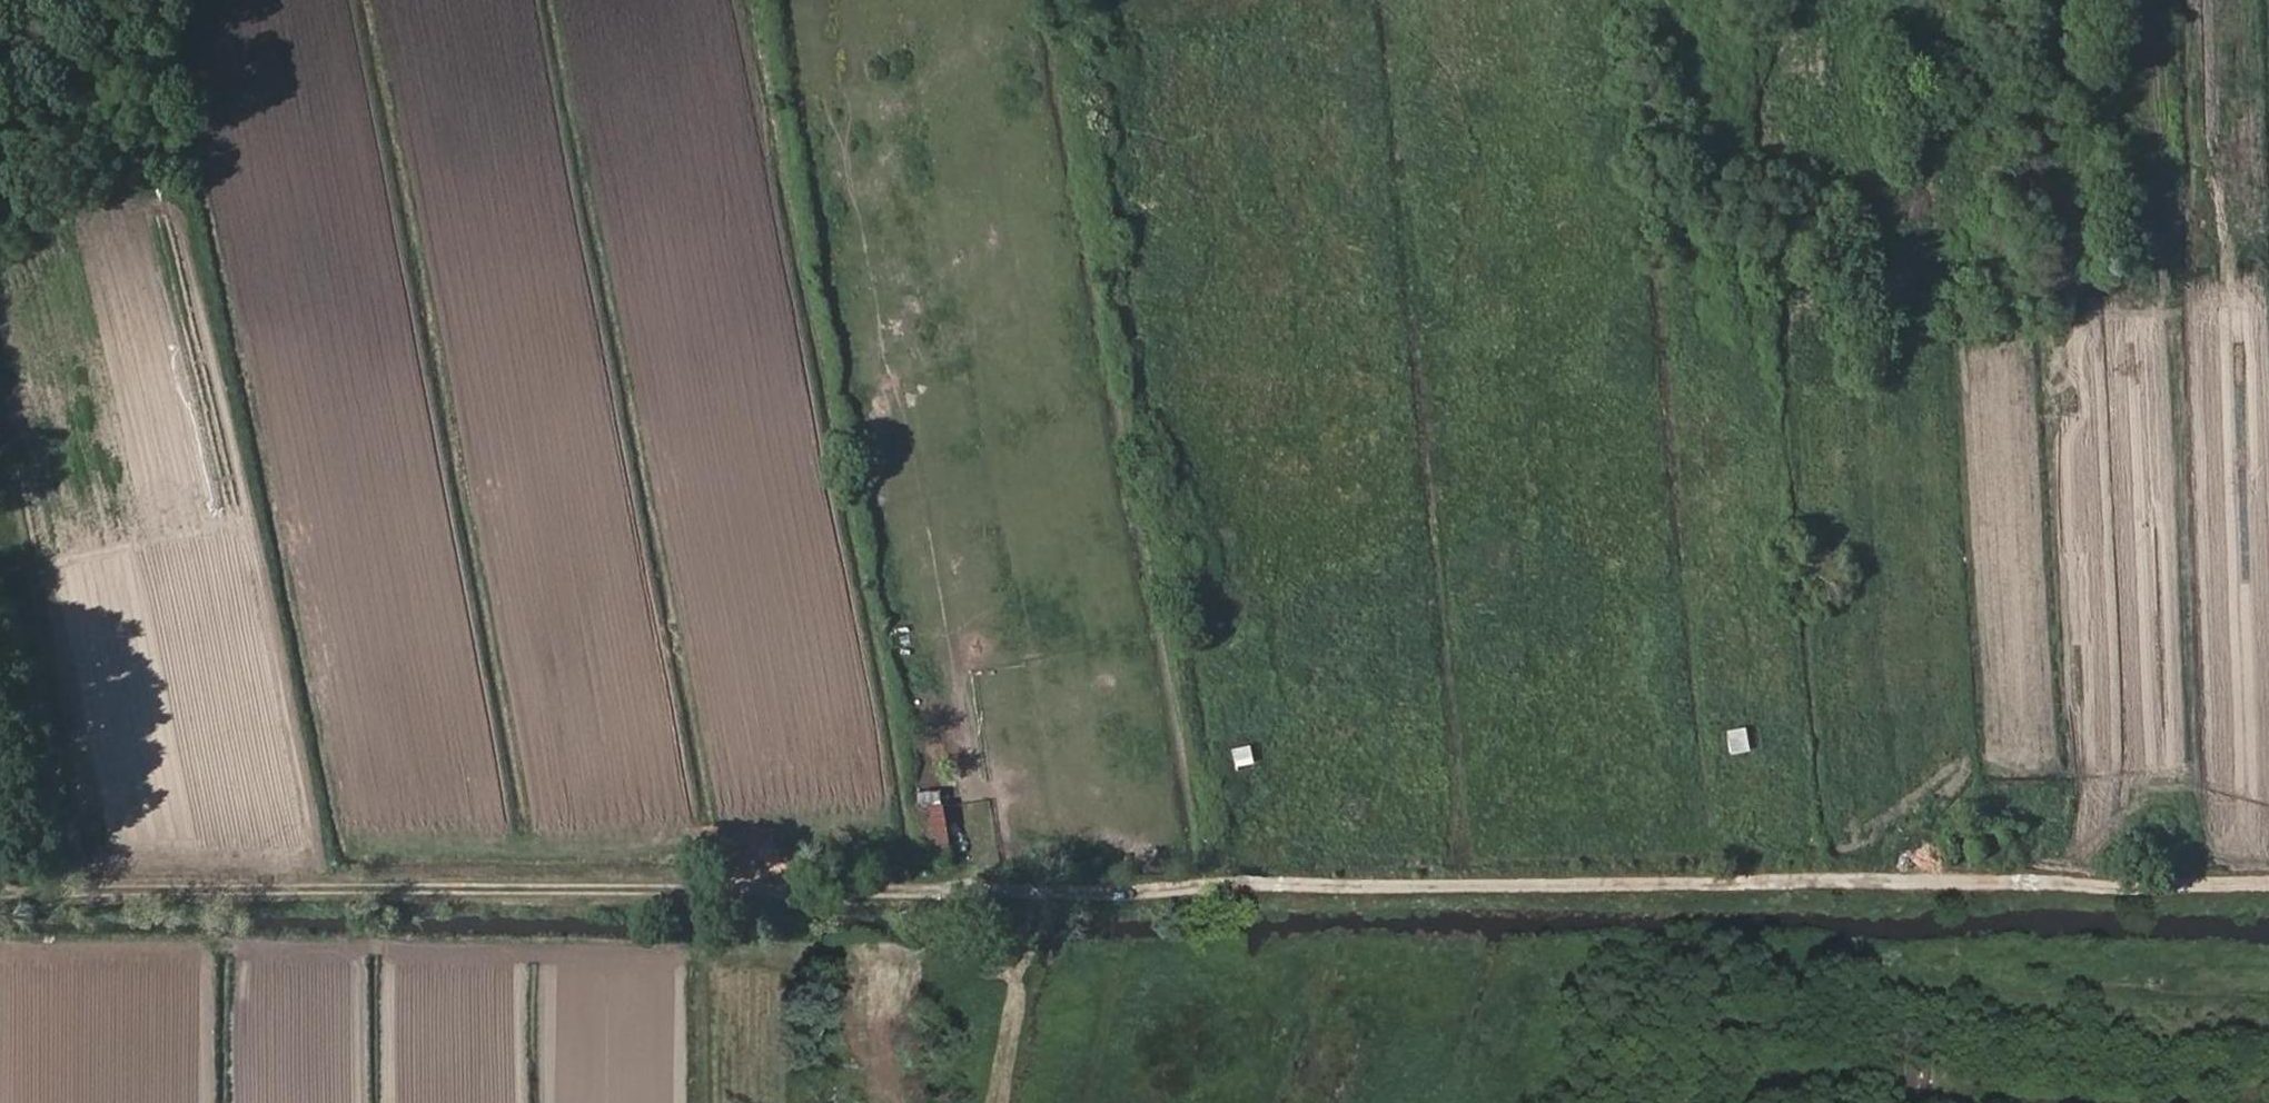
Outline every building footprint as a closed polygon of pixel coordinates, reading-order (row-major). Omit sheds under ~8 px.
[(1743,725),(1722,729),(1727,754),(1748,750),(1743,725)] [(1247,744),(1228,748),(1233,772),(1252,768),(1247,744)] [(918,828),(924,862),(926,869),(951,864),(949,852),(968,849),(962,820),(918,828)]
